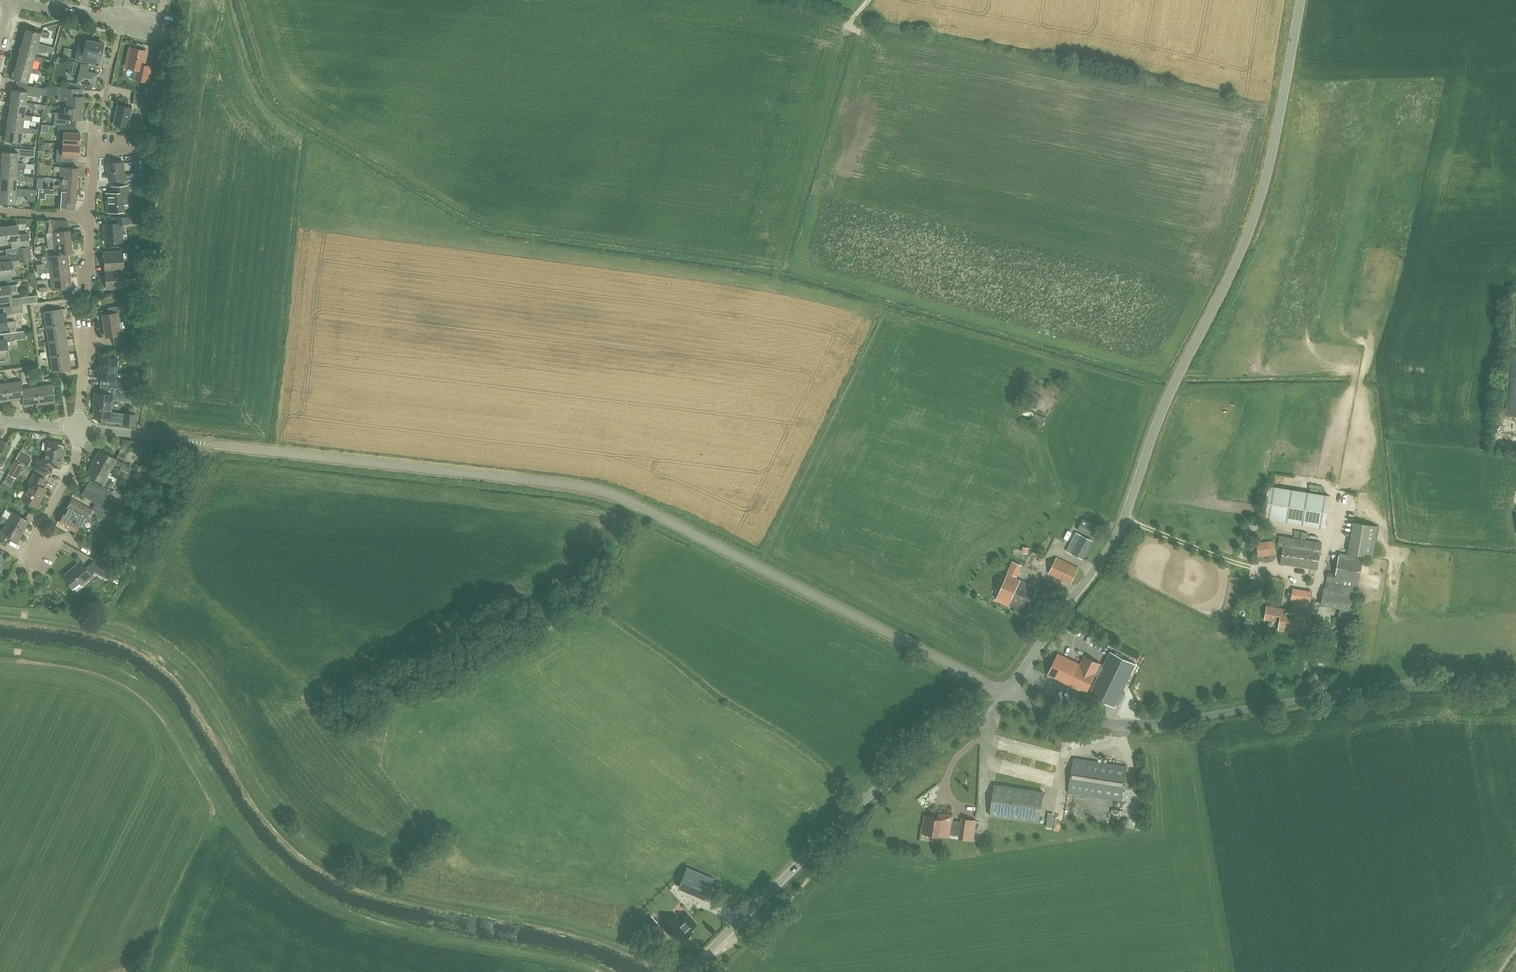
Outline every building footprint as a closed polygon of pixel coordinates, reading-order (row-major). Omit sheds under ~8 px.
[(38,45),(39,43),(41,36),(48,38),(50,33),(41,31),(41,33),(26,29),(23,41),(38,45)] [(100,58),(104,43),(86,39),(84,47),(78,46),(75,59),(95,64),(96,57),(100,58)] [(39,43),(38,45),(23,41),(19,53),(35,57),(35,55),(37,48),(45,50),(44,51),(53,54),(54,47),(39,43)] [(64,47),(62,56),(70,58),(72,49),(64,47)] [(149,81),(152,67),(144,65),(147,51),(130,48),(126,67),(136,69),(134,78),(149,81)] [(35,55),(35,57),(19,53),(16,65),(31,69),(32,67),(34,60),(42,62),(43,57),(35,55)] [(81,63),(71,61),(69,73),(78,76),(77,81),(95,85),(97,73),(88,71),(89,65),(81,63)] [(16,65),(13,78),(19,79),(18,84),(28,85),(28,82),(31,72),(39,74),(40,70),(32,68),(31,69),(16,65)] [(153,83),(152,91),(164,93),(165,86),(153,83)] [(12,89),(10,102),(11,102),(26,104),(26,102),(27,97),(27,95),(40,97),(40,95),(47,95),(48,88),(28,85),(18,84),(17,90),(12,89)] [(84,108),(84,96),(82,96),(83,89),(75,88),(67,88),(59,87),(49,87),(48,91),(58,92),(58,100),(67,100),(67,106),(84,108)] [(147,106),(149,93),(135,90),(133,102),(147,106)] [(10,102),(9,114),(9,115),(24,117),(25,114),(26,107),(34,108),(34,103),(26,102),(26,104),(11,102),(10,102)] [(113,124),(115,124),(115,127),(119,127),(120,126),(128,127),(132,108),(117,105),(113,124)] [(55,112),(54,125),(58,125),(75,126),(76,126),(77,119),(81,120),(82,108),(67,106),(65,106),(64,113),(59,112),(55,112)] [(9,114),(7,127),(23,129),(23,127),(24,119),(32,120),(33,116),(25,114),(24,117),(9,115),(9,114)] [(75,132),(75,126),(58,125),(57,138),(63,138),(63,144),(64,144),(80,145),(80,132),(75,132)] [(23,129),(7,127),(5,140),(11,141),(11,145),(20,145),(22,132),(37,134),(38,129),(23,127),(23,129)] [(80,145),(64,144),(63,144),(62,149),(57,149),(56,161),(73,162),(73,156),(79,157),(80,145)] [(34,158),(35,151),(18,150),(18,152),(3,151),(2,164),(18,165),(18,163),(18,155),(26,156),(26,157),(34,158)] [(108,167),(107,167),(107,171),(108,171),(109,180),(116,180),(116,186),(127,186),(132,185),(131,173),(124,174),(123,161),(107,162),(108,167)] [(17,178),(17,175),(18,168),(26,168),(26,163),(18,163),(18,165),(2,164),(1,177),(17,178)] [(78,179),(78,168),(61,166),(54,166),(54,171),(60,172),(60,178),(78,179)] [(139,184),(139,186),(139,185),(139,173),(131,173),(132,185),(139,184)] [(1,177),(0,189),(16,190),(16,188),(17,180),(25,181),(25,176),(17,175),(17,178),(1,177)] [(53,184),(53,189),(77,191),(78,179),(60,178),(59,185),(53,184)] [(112,193),(106,193),(107,212),(124,211),(123,204),(129,203),(128,192),(127,186),(116,186),(111,186),(112,193)] [(0,195),(0,202),(15,203),(16,195),(28,196),(27,200),(35,201),(36,189),(16,188),(16,190),(0,189),(0,195)] [(53,189),(52,194),(59,194),(58,201),(58,208),(69,209),(70,202),(76,202),(77,191),(53,189)] [(123,242),(122,223),(129,223),(129,216),(114,217),(115,223),(104,224),(104,229),(103,229),(103,232),(104,232),(105,243),(123,242)] [(53,232),(69,230),(68,220),(61,220),(52,220),(53,221),(52,222),(53,232)] [(30,245),(28,233),(19,234),(18,224),(0,227),(0,242),(11,241),(12,248),(17,247),(30,245)] [(47,244),(71,241),(70,230),(69,230),(53,232),(52,232),(53,239),(47,240),(47,244)] [(71,241),(47,244),(48,249),(55,248),(55,254),(55,255),(68,253),(68,254),(73,253),(71,241)] [(17,247),(19,262),(32,261),(30,246),(30,245),(17,247)] [(105,270),(127,269),(126,262),(124,263),(123,251),(104,252),(105,270)] [(12,275),(13,275),(12,264),(19,264),(17,253),(0,255),(1,261),(0,261),(0,279),(0,281),(12,279),(12,275)] [(55,254),(48,255),(49,267),(69,264),(68,254),(68,253),(55,255),(55,254)] [(43,263),(36,264),(37,273),(50,271),(51,278),(71,276),(69,264),(49,267),(44,267),(43,263)] [(127,269),(105,270),(106,289),(125,287),(124,275),(127,275),(127,269)] [(71,276),(51,278),(52,290),(72,288),(71,276)] [(12,300),(11,292),(17,291),(17,284),(10,285),(0,286),(0,302),(12,300)] [(38,302),(37,295),(23,297),(24,304),(38,302)] [(23,312),(22,304),(11,306),(12,313),(23,312)] [(126,327),(123,305),(108,307),(109,314),(102,315),(105,337),(113,336),(114,346),(135,342),(132,326),(126,327)] [(46,327),(64,324),(62,309),(44,311),(46,327)] [(16,331),(16,326),(15,320),(6,322),(5,313),(0,313),(0,329),(7,328),(7,327),(9,327),(10,332),(16,331)] [(48,341),(66,339),(64,324),(46,327),(48,341)] [(16,331),(10,332),(11,340),(26,338),(26,330),(17,331),(16,331)] [(9,362),(6,339),(0,340),(0,363),(9,362)] [(50,356),(69,354),(66,339),(48,341),(50,356)] [(53,372),(71,369),(69,354),(50,356),(53,372)] [(100,356),(97,378),(111,379),(111,387),(111,388),(130,389),(132,390),(132,389),(136,389),(137,382),(133,382),(133,381),(115,379),(117,358),(100,356)] [(23,399),(22,388),(21,380),(6,383),(9,401),(23,399)] [(9,401),(6,383),(0,383),(0,402),(9,401)] [(37,386),(40,404),(55,402),(52,384),(37,386)] [(24,407),(40,404),(37,386),(22,388),(23,399),(24,407)] [(95,393),(94,405),(95,406),(94,415),(106,417),(105,421),(124,423),(124,424),(135,425),(136,414),(125,413),(125,414),(111,413),(112,399),(131,401),(131,399),(137,400),(138,389),(136,389),(132,389),(132,390),(130,389),(111,388),(111,387),(100,386),(99,393),(95,393)] [(1043,425),(1046,417),(1026,409),(1023,414),(1032,417),(1031,421),(1043,425)] [(60,468),(65,444),(47,440),(43,460),(37,459),(35,469),(51,472),(52,466),(60,468)] [(116,459),(100,450),(97,456),(96,455),(93,461),(93,462),(87,473),(103,482),(112,467),(118,471),(117,473),(126,478),(131,468),(123,464),(123,463),(116,459)] [(15,460),(23,464),(27,456),(19,452),(15,460)] [(23,464),(15,460),(8,474),(16,478),(24,464),(23,464)] [(139,473),(143,466),(137,463),(133,469),(139,473)] [(36,507),(46,489),(41,486),(45,479),(34,473),(30,481),(31,482),(21,499),(36,507)] [(82,494),(102,505),(110,491),(90,480),(82,494)] [(1330,497),(1269,487),(1264,520),(1325,529),(1330,497)] [(93,509),(72,498),(67,506),(66,506),(62,514),(63,514),(59,522),(74,530),(78,523),(83,526),(88,518),(93,509)] [(29,521),(13,512),(2,531),(0,529),(0,541),(6,545),(11,536),(18,540),(29,521)] [(1094,538),(1100,526),(1083,518),(1077,530),(1094,538)] [(1377,526),(1354,522),(1349,553),(1373,557),(1377,526)] [(1084,559),(1093,540),(1076,532),(1066,551),(1084,559)] [(1280,536),(1278,545),(1283,546),(1280,563),(1318,569),(1322,543),(1295,538),(1280,536)] [(23,551),(26,546),(16,540),(13,544),(23,551)] [(1274,541),(1257,543),(1259,556),(1276,554),(1274,541)] [(95,559),(119,573),(122,566),(124,567),(128,559),(112,550),(108,557),(99,552),(95,559)] [(1364,557),(1355,556),(1340,553),(1337,573),(1328,572),(1325,588),(1324,588),(1321,605),(1355,610),(1364,557)] [(1071,584),(1071,583),(1079,567),(1057,557),(1049,573),(1071,584)] [(118,574),(119,573),(95,559),(94,559),(85,567),(80,561),(63,575),(73,587),(72,587),(73,589),(74,588),(77,592),(84,586),(82,584),(92,575),(95,572),(107,578),(109,577),(114,580),(116,577),(119,579),(121,575),(118,574)] [(1029,609),(1038,587),(1007,574),(996,599),(1015,608),(1013,611),(1025,616),(1029,608),(1029,609)] [(1304,590),(1302,601),(1310,602),(1312,592),(1304,590)] [(1280,622),(1279,630),(1297,633),(1296,640),(1306,641),(1307,635),(1311,613),(1282,608),(1268,606),(1266,619),(1280,622)] [(1114,706),(1135,664),(1111,652),(1104,667),(1100,674),(1090,694),(1114,706)] [(1100,664),(1085,656),(1081,664),(1058,653),(1048,674),(1086,692),(1096,672),(1100,674),(1104,667),(1099,665),(1100,664)] [(1068,792),(1113,799),(1122,800),(1127,766),(1074,758),(1068,792)] [(1044,792),(995,785),(989,815),(1039,822),(1044,792)] [(923,828),(923,833),(931,834),(939,835),(945,836),(949,837),(950,834),(953,816),(938,814),(938,818),(934,818),(934,817),(925,816),(923,828)] [(976,820),(962,817),(959,838),(973,840),(976,820)] [(705,875),(697,893),(706,897),(714,878),(705,875)] [(679,942),(690,930),(687,926),(692,921),(683,913),(677,919),(671,914),(660,926),(679,942)] [(657,925),(650,917),(643,923),(650,931),(657,925)]
